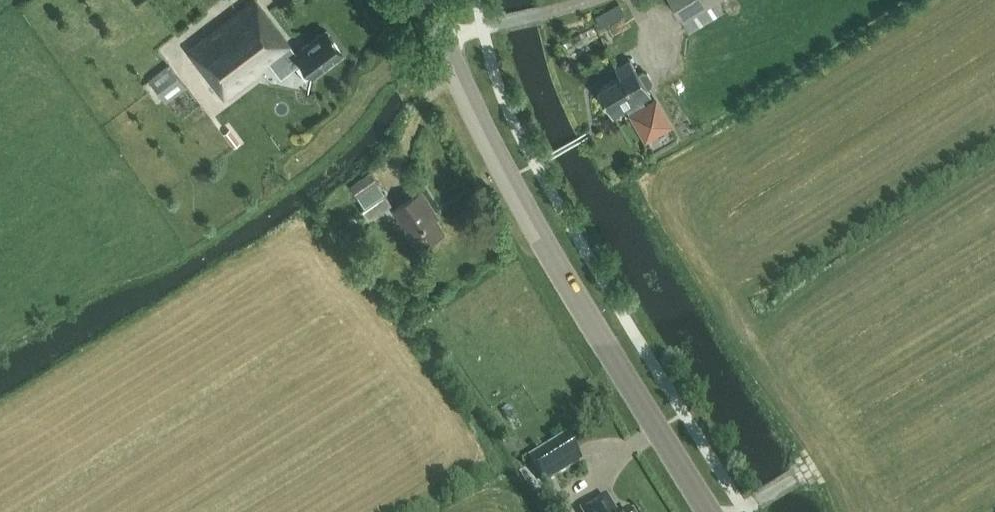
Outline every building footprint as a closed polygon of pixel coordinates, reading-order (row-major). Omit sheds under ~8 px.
[(342,52),(326,31),(309,44),(308,43),(296,52),(257,0),(253,0),(188,49),(224,97),(270,63),(280,76),(299,62),(309,75),(316,70),(317,71),(342,52)] [(682,22),(688,32),(723,10),(717,1),(718,0),(669,0),(682,22)] [(594,17),(600,26),(624,13),(619,3),(594,17)] [(642,99),(650,94),(647,88),(651,85),(653,80),(648,72),(642,71),(638,73),(630,59),(615,67),(620,76),(597,90),(612,116),(628,107),(633,116),(634,115),(646,135),(667,123),(655,103),(647,107),(642,99)] [(166,101),(186,86),(168,64),(149,80),(166,101)] [(368,218),(391,203),(370,171),(349,185),(363,207),(361,208),(368,218)] [(418,246),(443,231),(431,212),(433,210),(421,191),(394,209),(418,246)] [(582,462),(566,437),(530,459),(546,484),(582,462)] [(557,495),(551,499),(557,509),(563,505),(557,495)] [(606,497),(582,511),(615,511),(606,497)]
